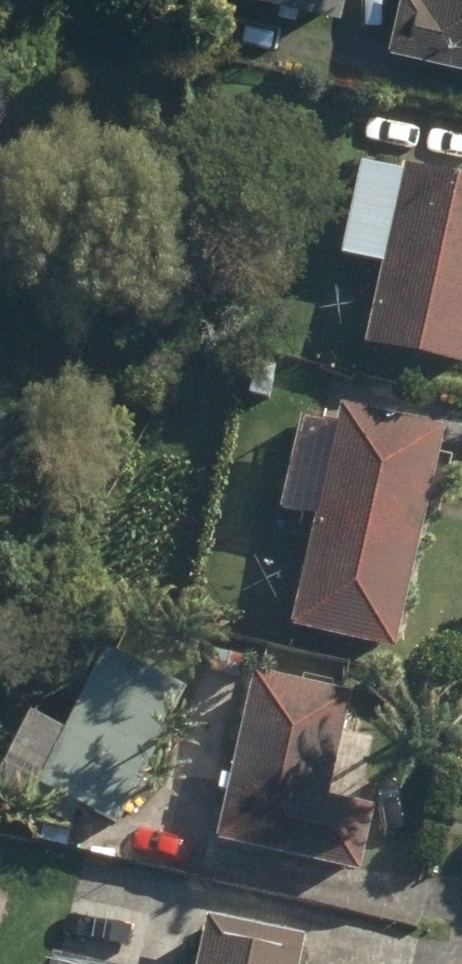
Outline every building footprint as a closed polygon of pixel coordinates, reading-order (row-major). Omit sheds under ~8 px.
[(339,18),(343,0),(270,0),(339,18)] [(461,67),(461,0),(402,0),(391,51),(461,67)] [(461,368),(461,184),(404,171),(365,348),(461,368)] [(249,401),(273,403),(276,361),(253,359),(249,401)] [(292,632),(396,655),(446,435),(341,411),(337,429),(302,421),(282,514),(316,522),(292,632)] [(38,791),(118,832),(186,699),(106,659),(38,791)] [(218,844),(360,876),(374,814),(329,803),(352,700),(255,679),(218,844)] [(306,943),(207,924),(199,963),(301,963),(306,943)]
